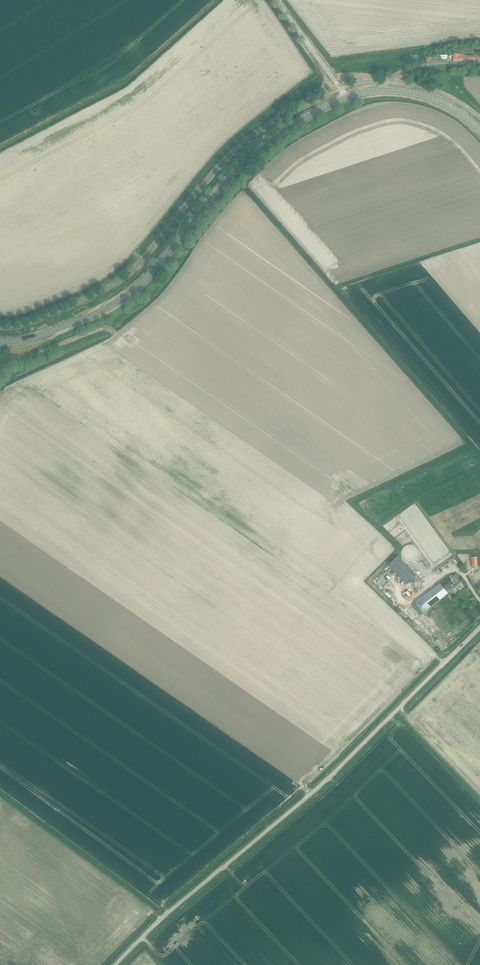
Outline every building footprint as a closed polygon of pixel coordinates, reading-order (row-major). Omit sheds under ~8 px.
[(405,582),(414,574),(397,555),(388,564),(405,582)] [(423,566),(413,575),(420,582),(430,573),(423,566)] [(446,590),(460,580),(457,576),(458,575),(456,573),(453,575),(452,574),(412,604),(419,615),(448,593),(446,590)]
